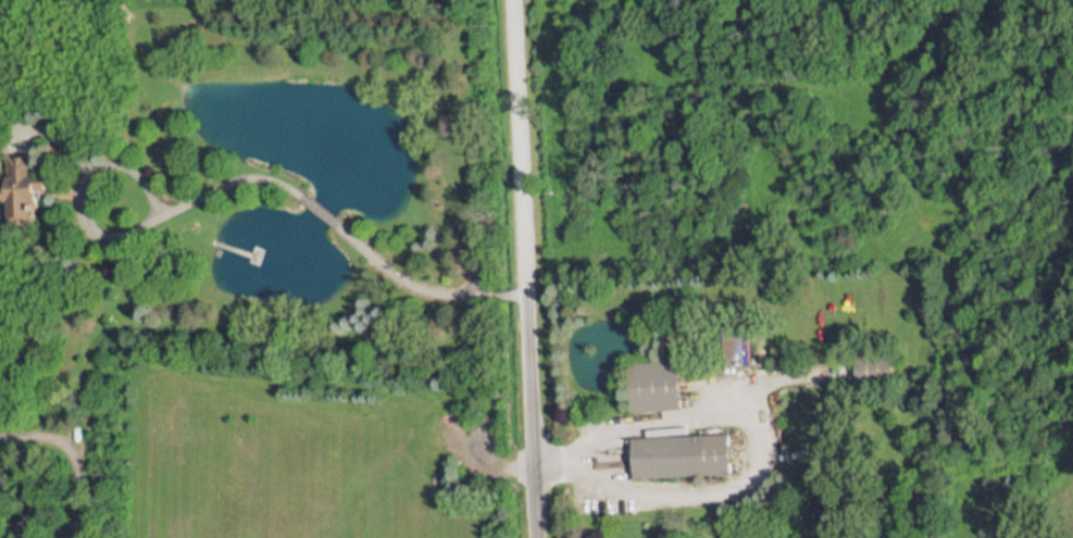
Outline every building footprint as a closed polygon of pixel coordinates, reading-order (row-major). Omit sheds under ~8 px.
[(10,155),(7,228),(43,230),(45,182),(37,182),(38,156),(10,155)] [(629,429),(630,471),(726,469),(725,426),(629,429)]
